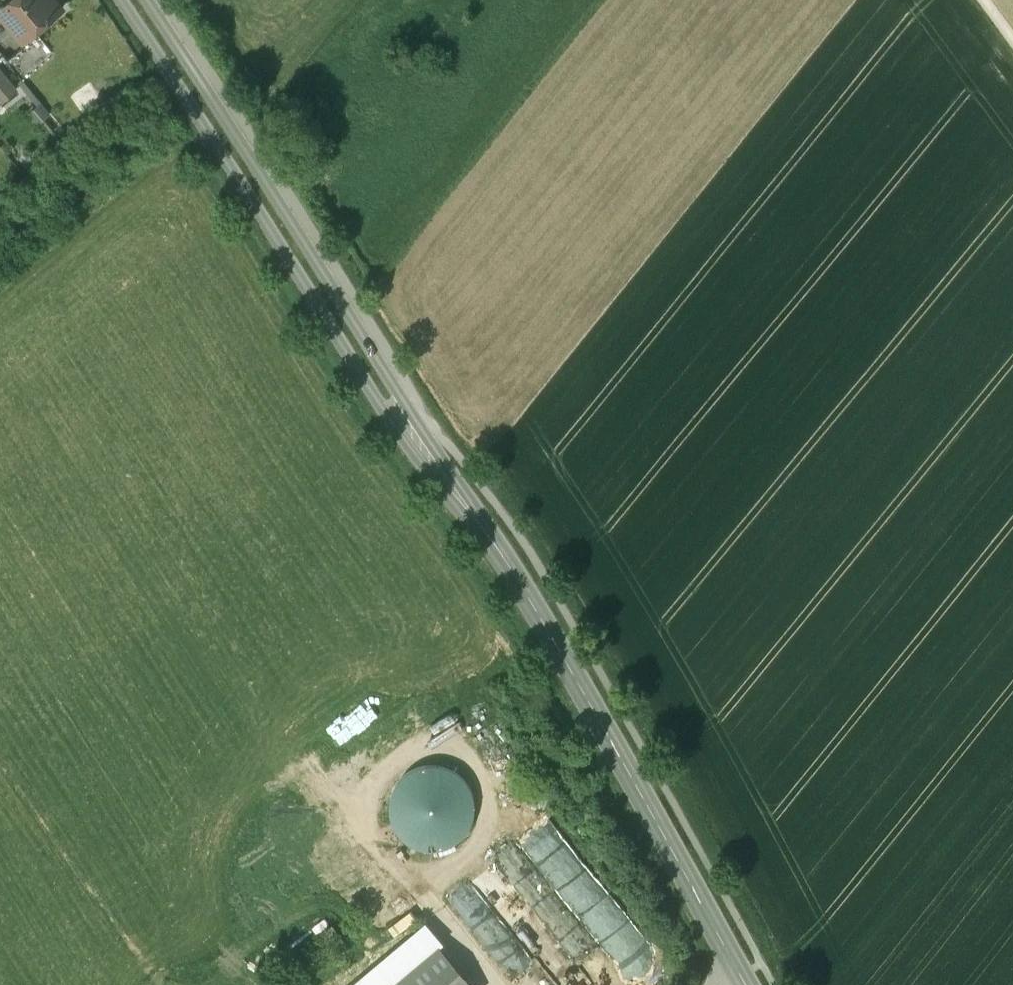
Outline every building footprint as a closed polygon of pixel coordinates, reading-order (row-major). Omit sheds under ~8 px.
[(0,10),(0,16),(19,39),(25,46),(30,52),(32,51),(43,42),(35,32),(62,9),(54,0),(13,0),(0,10)] [(25,46),(7,62),(23,81),(43,64),(32,51),(30,52),(25,46)] [(0,72),(0,104),(15,91),(0,72)] [(419,845),(432,850),(446,851),(460,847),(471,838),(479,827),(482,813),(481,799),(476,787),(467,777),(455,770),(442,768),(429,769),(417,775),(407,784),(401,796),(399,809),(401,823),(408,835),(419,845)] [(439,948),(394,984),(470,984),(439,948)]
